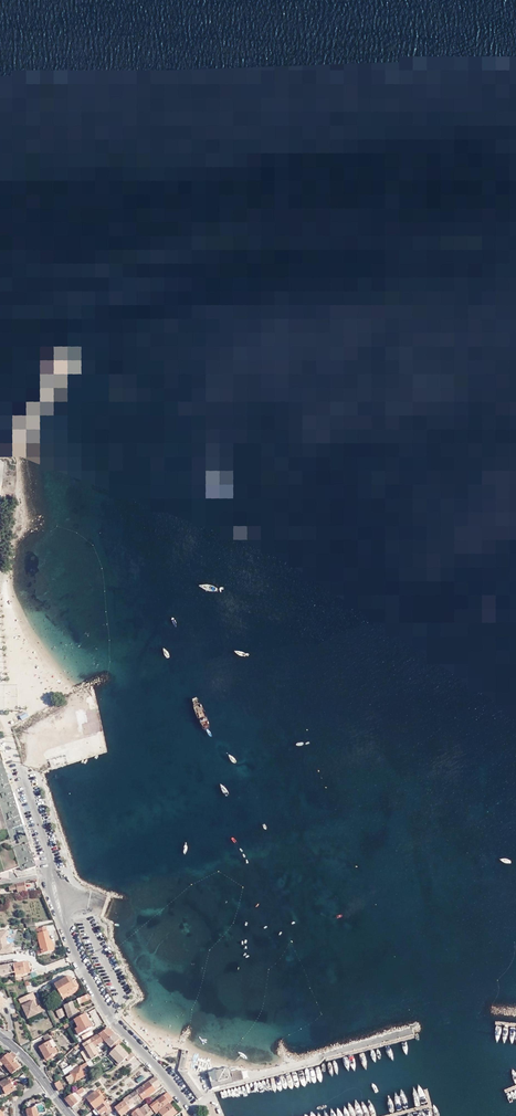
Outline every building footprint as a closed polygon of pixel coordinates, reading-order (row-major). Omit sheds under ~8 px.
[(71,696),(73,705),(73,707),(78,706),(77,702),(79,701),(80,706),(87,704),(86,701),(83,702),(82,697),(79,698),(78,693),(73,694),(74,695),(71,696)] [(5,763),(0,746),(0,870),(19,864),(23,867),(25,867),(33,864),(27,843),(3,764),(5,763)] [(25,890),(23,879),(11,881),(13,892),(25,890)] [(45,924),(37,926),(44,950),(52,948),(51,943),(54,942),(52,936),(50,937),(45,924)] [(0,930),(0,952),(13,951),(12,943),(7,943),(6,935),(8,935),(8,929),(0,930)] [(29,966),(27,958),(14,961),(16,969),(29,966)] [(14,961),(0,964),(0,973),(16,969),(14,961)] [(80,986),(78,982),(75,983),(72,978),(68,972),(54,980),(63,996),(80,986)] [(32,988),(29,990),(35,1003),(38,1002),(32,988)] [(35,1003),(29,990),(18,995),(26,1014),(43,1007),(40,1000),(38,1002),(35,1003)] [(90,995),(87,990),(76,995),(79,1000),(90,995)] [(77,1011),(70,998),(63,1002),(68,1015),(77,1011)] [(61,1005),(55,1008),(59,1014),(64,1011),(61,1005)] [(90,1023),(84,1010),(73,1016),(80,1029),(90,1023)] [(113,1030),(107,1024),(95,1031),(81,1040),(83,1043),(91,1039),(93,1042),(98,1039),(100,1038),(102,1037),(104,1039),(113,1030)] [(118,1035),(113,1030),(104,1039),(109,1044),(118,1035)] [(121,1038),(118,1035),(109,1044),(110,1045),(112,1046),(108,1050),(117,1059),(115,1060),(116,1062),(118,1061),(126,1053),(128,1051),(117,1041),(121,1038)] [(52,1036),(49,1038),(52,1044),(53,1044),(56,1050),(58,1048),(52,1036)] [(52,1044),(49,1038),(38,1043),(44,1055),(45,1054),(52,1051),(56,1050),(53,1044),(52,1044)] [(91,1039),(83,1043),(90,1055),(97,1051),(93,1042),(91,1039)] [(11,1048),(8,1050),(7,1050),(3,1054),(0,1056),(0,1057),(4,1061),(12,1071),(19,1064),(12,1056),(16,1053),(11,1048)] [(56,1059),(58,1060),(62,1057),(63,1058),(67,1054),(64,1051),(56,1059)] [(62,1066),(65,1070),(73,1065),(71,1062),(70,1061),(62,1066)] [(85,1070),(80,1062),(70,1068),(72,1070),(66,1073),(70,1079),(72,1077),(73,1079),(76,1077),(76,1076),(85,1070)] [(229,1069),(228,1063),(207,1068),(211,1083),(242,1076),(239,1066),(229,1069)] [(24,1083),(26,1082),(28,1075),(24,1070),(18,1074),(24,1083)] [(148,1077),(155,1087),(156,1086),(154,1083),(159,1079),(154,1073),(148,1077)] [(5,1090),(13,1086),(8,1075),(0,1079),(0,1080),(5,1090)] [(142,1082),(149,1091),(155,1087),(148,1077),(142,1082)] [(60,1079),(55,1083),(60,1089),(64,1085),(60,1079)] [(140,1094),(142,1097),(149,1091),(142,1082),(135,1087),(140,1094)] [(86,1095),(93,1105),(94,1105),(104,1097),(96,1087),(86,1095)] [(129,1092),(134,1098),(140,1094),(135,1087),(134,1088),(129,1092)] [(166,1088),(162,1091),(168,1099),(172,1096),(166,1088)] [(71,1090),(64,1095),(72,1104),(78,1099),(72,1092),(71,1090)] [(153,1092),(150,1094),(154,1098),(160,1105),(168,1099),(162,1091),(156,1096),(153,1092)] [(124,1098),(127,1103),(134,1098),(129,1092),(123,1097),(124,1098)] [(94,1105),(99,1112),(104,1108),(110,1103),(105,1097),(104,1097),(94,1105)] [(114,1105),(120,1113),(129,1106),(127,1103),(124,1098),(114,1105)] [(154,1098),(148,1102),(154,1109),(157,1107),(160,1105),(154,1098)] [(160,1105),(157,1107),(163,1115),(164,1115),(165,1115),(175,1109),(168,1099),(160,1105)] [(139,1102),(137,1103),(138,1105),(143,1113),(151,1108),(145,1100),(140,1104),(139,1102)] [(29,1115),(32,1115),(45,1112),(44,1106),(42,1106),(41,1102),(38,1101),(29,1103),(29,1106),(27,1106),(29,1115)] [(138,1105),(131,1110),(135,1115),(146,1115),(143,1113),(138,1105)]
